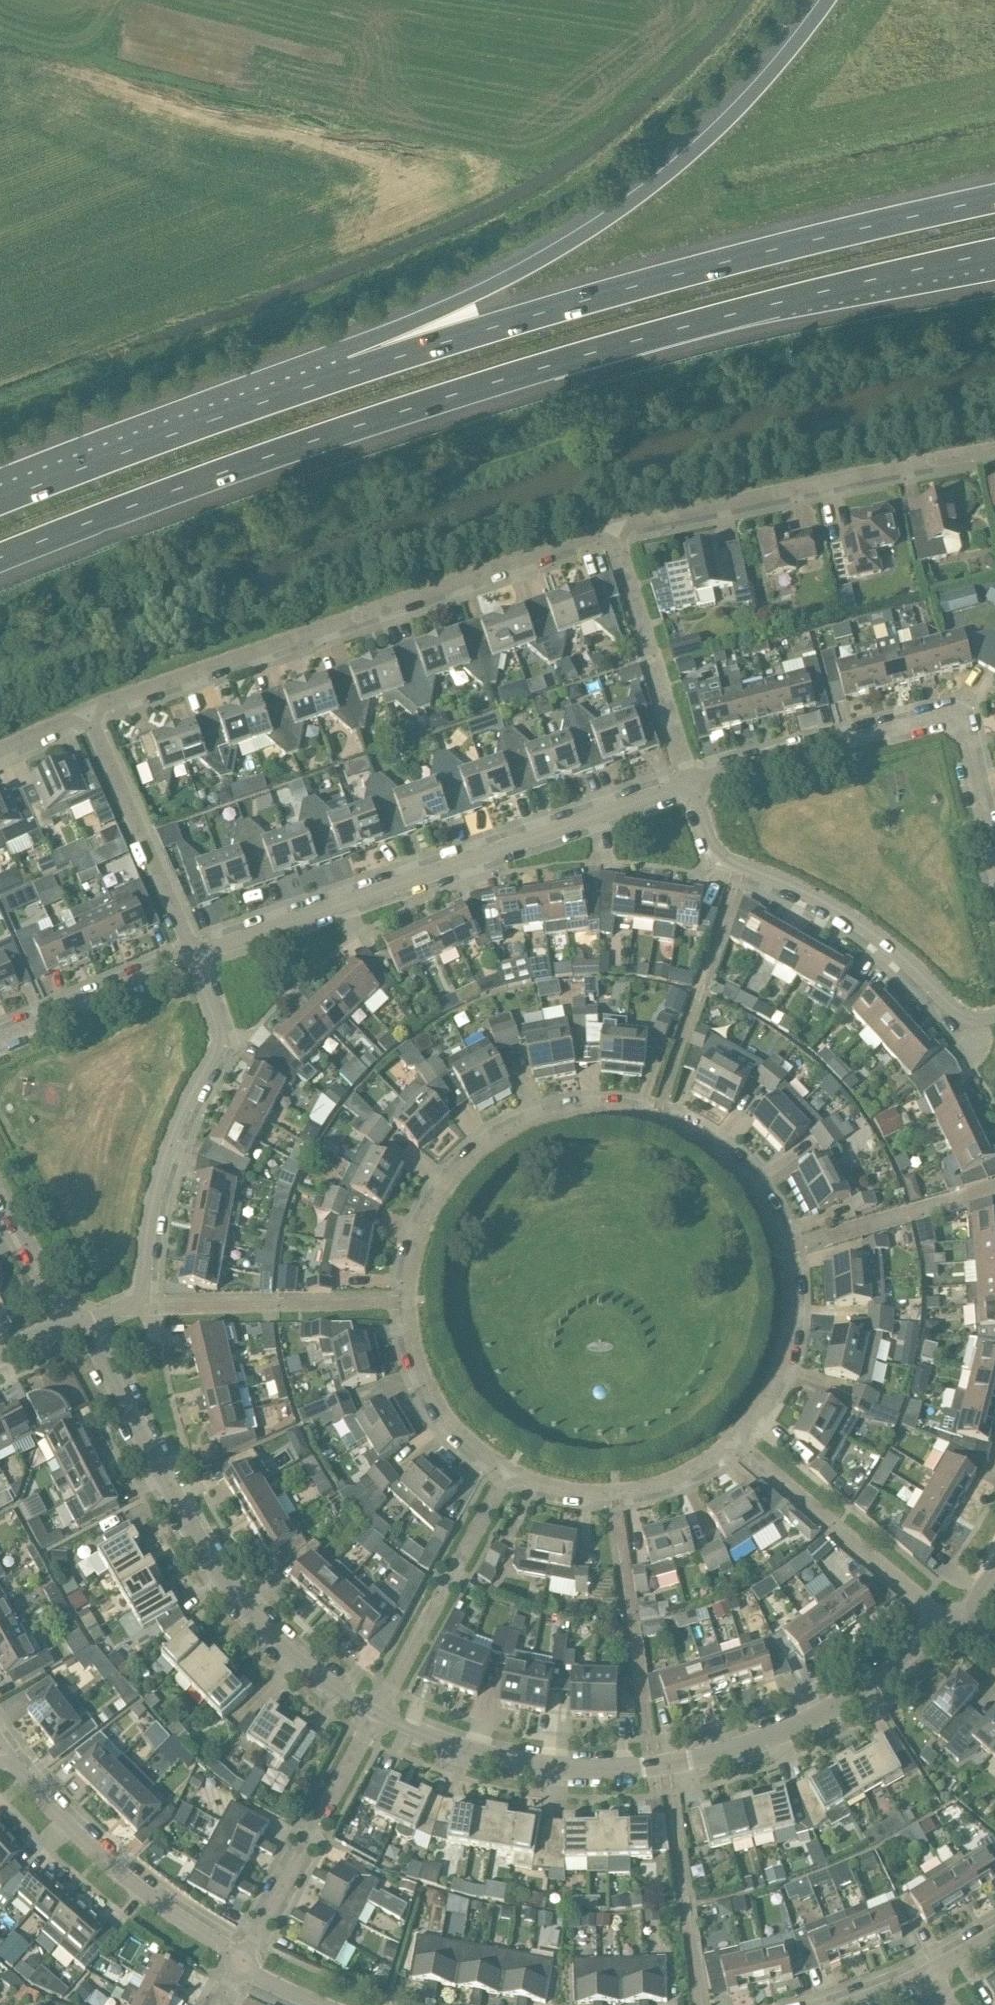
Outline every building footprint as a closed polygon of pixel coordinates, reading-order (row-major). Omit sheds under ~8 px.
[(960,537),(951,496),(921,502),(928,535),(915,538),(920,563),(947,558),(943,541),(960,537)] [(893,515),(886,510),(859,516),(859,519),(857,523),(854,523),(858,541),(831,547),(839,582),(874,574),(869,553),(894,547),(899,540),(893,515)] [(790,537),(789,531),(760,537),(769,576),(797,570),(795,563),(817,558),(811,532),(790,537)] [(666,567),(667,572),(660,574),(661,582),(652,584),(661,614),(700,606),(701,608),(716,605),(713,591),(734,586),(735,590),(750,587),(744,562),(731,565),(727,550),(717,552),(716,547),(713,547),(713,545),(701,547),(701,550),(688,553),(690,562),(666,567)] [(590,587),(570,594),(581,628),(595,624),(617,643),(624,640),(602,578),(588,583),(590,587)] [(994,605),(994,582),(985,600),(994,605)] [(980,607),(975,591),(947,598),(952,614),(980,607)] [(581,628),(570,594),(549,602),(548,597),(535,601),(557,664),(563,662),(568,633),(581,628)] [(524,610),(504,617),(516,651),(529,647),(551,666),(557,664),(535,601),(523,606),(524,610)] [(871,617),(872,624),(885,621),(883,613),(871,617)] [(482,620),(469,624),(491,687),(497,685),(502,656),(516,651),(504,617),(483,624),(482,620)] [(859,628),(872,624),(871,617),(857,620),(859,628)] [(491,687),(469,624),(457,629),(459,633),(438,640),(450,674),(463,670),(485,689),(491,687)] [(919,630),(931,677),(952,672),(943,637),(930,640),(927,627),(919,630)] [(910,683),(931,677),(919,630),(898,635),(898,638),(910,683)] [(943,637),(952,672),(974,666),(973,662),(977,661),(988,667),(994,656),(994,631),(967,638),(965,631),(943,637)] [(889,688),(910,683),(898,638),(877,643),(889,688)] [(703,654),(699,639),(671,646),(675,662),(703,654)] [(416,643),(404,647),(425,710),(431,708),(437,679),(450,674),(438,640),(418,647),(416,643)] [(756,646),(758,654),(770,651),(768,643),(756,646)] [(859,659),(868,693),(889,688),(877,643),(857,648),(860,658),(859,659)] [(745,657),(758,654),(756,646),(743,650),(745,657)] [(425,710),(404,647),(391,652),(393,656),(372,663),(384,697),(397,693),(419,712),(425,710)] [(868,693),(859,659),(837,664),(834,652),(821,655),(830,687),(843,684),(847,699),(868,693)] [(787,677),(786,677),(795,712),(817,707),(813,691),(825,688),(817,658),(784,666),(787,677)] [(692,659),(676,663),(679,675),(696,671),(692,659)] [(350,666),(338,670),(360,733),(366,730),(371,702),(384,697),(372,663),(352,670),(350,666)] [(327,679),(307,686),(318,720),(332,716),(354,735),(360,733),(338,670),(325,675),(327,679)] [(786,677),(765,683),(774,718),(795,712),(786,677)] [(504,702),(545,693),(542,679),(501,688),(504,702)] [(711,734),(732,729),(723,694),(721,683),(698,689),(699,694),(688,697),(696,726),(708,723),(711,734)] [(774,718),(765,683),(744,688),(753,723),(774,718)] [(318,720),(307,686),(286,693),(285,689),(272,693),(294,756),(300,754),(305,725),(318,720)] [(627,717),(614,722),(626,756),(646,748),(648,753),(661,748),(640,686),(633,688),(627,717)] [(723,694),(732,729),(753,723),(744,688),(723,694)] [(261,702),(241,709),(253,743),(266,738),(288,758),(294,756),(272,693),(260,698),(261,702)] [(579,707),(573,709),(594,772),(607,767),(605,763),(626,756),(614,722),(601,726),(579,707)] [(206,716),(228,778),(234,776),(239,748),(252,743),(253,743),(241,709),(220,716),(219,712),(206,716)] [(561,740),(548,745),(560,778),(580,771),(582,776),(594,772),(573,709),(567,711),(561,740)] [(175,732),(187,766),(200,761),(222,781),(228,778),(206,716),(194,720),(195,725),(175,732)] [(560,778),(548,745),(535,749),(513,730),(507,732),(529,794),(542,790),(540,785),(560,778)] [(149,765),(136,769),(142,789),(155,784),(161,802),(168,799),(174,771),(187,766),(175,732),(155,739),(153,735),(140,739),(149,765)] [(529,794),(507,732),(501,734),(496,763),(482,767),(494,801),(515,794),(516,799),(529,794)] [(494,801),(482,767),(469,772),(447,753),(441,755),(463,817),(475,813),(474,809),(494,801)] [(463,817),(441,755),(435,757),(430,786),(417,790),(428,824),(449,817),(450,822),(463,817)] [(73,762),(54,771),(72,812),(91,803),(96,814),(110,808),(97,780),(84,786),(73,762)] [(52,820),(72,812),(54,771),(34,780),(44,803),(31,809),(41,832),(55,826),(52,820)] [(381,776),(375,778),(397,840),(410,836),(408,831),(428,824),(417,790),(403,795),(381,776)] [(265,777),(231,788),(236,801),(269,790),(265,777)] [(364,809),(351,813),(363,847),(383,840),(385,845),(397,840),(375,778),(369,780),(364,809)] [(0,795),(0,828),(8,847),(41,832),(31,809),(18,815),(8,791),(0,795)] [(316,799),(310,801),(331,863),(344,859),(342,854),(363,847),(351,813),(338,818),(316,799)] [(298,832),(285,836),(297,870),(317,863),(319,868),(331,863),(310,801),(304,803),(298,832)] [(250,822),(244,824),(266,886),(278,882),(276,877),(297,870),(285,836),(272,841),(250,822)] [(266,886),(244,824),(238,826),(233,855),(219,859),(231,893),(252,886),(253,891),(266,886)] [(8,847),(0,828),(0,850),(8,847)] [(101,835),(107,848),(124,841),(118,828),(101,835)] [(83,839),(50,854),(56,868),(89,854),(83,839)] [(211,900),(231,893),(219,859),(206,864),(184,845),(177,847),(199,909),(212,905),(211,900)] [(104,850),(92,855),(98,868),(110,863),(104,850)] [(92,855),(77,861),(83,875),(98,868),(92,855)] [(79,882),(74,869),(57,876),(63,889),(79,882)] [(54,878),(35,886),(40,897),(46,909),(65,901),(59,889),(54,878)] [(601,921),(601,934),(613,936),(616,919),(635,922),(639,888),(627,886),(627,882),(618,880),(616,898),(601,896),(601,898),(601,921)] [(142,882),(110,896),(129,939),(150,930),(146,921),(157,916),(142,882)] [(575,889),(562,890),(568,934),(590,930),(591,935),(601,934),(601,921),(601,898),(586,900),(583,882),(574,884),(575,889)] [(635,922),(656,925),(661,891),(639,888),(635,922)] [(562,890),(541,893),(545,927),(546,927),(547,937),(568,934),(562,890)] [(656,925),(654,940),(675,943),(677,928),(682,895),(661,891),(657,918),(656,925)] [(682,895),(677,928),(699,931),(698,936),(710,938),(719,912),(702,910),(705,893),(696,892),(695,896),(682,895)] [(519,897),(524,930),(545,927),(541,893),(519,897)] [(503,943),(502,933),(524,930),(519,897),(506,898),(506,894),(496,895),(499,913),(485,915),(484,915),(492,939),(494,944),(503,943)] [(110,896),(90,904),(109,948),(129,939),(110,896)] [(90,904),(70,913),(89,956),(109,948),(90,904)] [(445,919),(460,949),(476,942),(480,951),(494,944),(492,939),(484,915),(480,917),(474,905),(465,909),(463,905),(455,909),(457,913),(445,919)] [(760,956),(777,927),(765,920),(768,916),(760,912),(755,921),(740,913),(731,939),(741,945),(760,956)] [(67,927),(55,932),(70,965),(89,956),(70,913),(63,917),(67,927)] [(440,959),(460,949),(445,919),(426,928),(440,959)] [(70,965),(55,932),(43,937),(38,926),(18,935),(31,964),(43,959),(49,974),(70,965)] [(777,927),(760,956),(779,967),(795,937),(777,927)] [(420,968),(440,959),(426,928),(406,937),(420,968)] [(379,967),(392,960),(400,977),(420,968),(406,937),(394,943),(392,938),(384,942),(388,951),(373,958),(379,967)] [(779,967),(798,977),(814,948),(795,937),(779,967)] [(0,946),(0,996),(20,987),(13,972),(24,967),(13,940),(0,946)] [(814,948),(798,977),(817,988),(833,959),(814,948)] [(601,962),(601,975),(610,974),(611,954),(602,953),(601,962)] [(548,955),(500,966),(505,988),(553,976),(548,955)] [(674,958),(660,955),(655,979),(669,982),(674,958)] [(341,981),(364,1006),(380,990),(385,995),(394,987),(379,967),(373,958),(361,970),(354,962),(348,969),(351,972),(341,981)] [(817,988),(810,999),(829,1010),(838,1015),(844,1008),(865,982),(850,974),(855,965),(847,961),(845,965),(833,959),(817,988)] [(601,962),(573,964),(574,976),(601,975),(601,962)] [(574,976),(573,964),(555,966),(557,977),(574,976)] [(501,976),(477,984),(482,997),(505,989),(501,976)] [(349,1021),(364,1006),(341,981),(326,996),(349,1021)] [(876,994),(865,982),(844,1008),(851,1016),(854,1013),(869,1030),(894,1007),(885,998),(889,994),(882,987),(876,994)] [(718,994),(754,1012),(760,1001),(724,983),(718,994)] [(482,997),(477,984),(457,994),(462,1007),(482,997)] [(666,1010),(681,1015),(688,997),(673,991),(666,1010)] [(333,1035),(349,1021),(326,996),(310,1011),(333,1035)] [(453,1011),(447,999),(437,1003),(443,1016),(453,1011)] [(587,999),(574,1000),(575,1009),(576,1033),(578,1043),(589,1043),(588,1033),(587,1009),(587,999)] [(755,1013),(772,1023),(778,1013),(761,1002),(755,1013)] [(894,1007),(869,1030),(883,1046),(908,1023),(894,1007)] [(599,1008),(587,1009),(588,1033),(589,1043),(589,1051),(603,1050),(602,1065),(604,1065),(603,1074),(623,1076),(628,1032),(629,1020),(600,1017),(599,1008)] [(294,1026),(317,1050),(333,1035),(310,1011),(294,1026)] [(501,1017),(511,1047),(523,1043),(522,1041),(527,1040),(534,1074),(535,1074),(537,1083),(557,1079),(547,1024),(546,1024),(518,1029),(512,1013),(501,1017)] [(796,1023),(778,1013),(772,1023),(790,1033),(796,1023)] [(674,1019),(662,1015),(654,1038),(665,1042),(674,1019)] [(500,1052),(511,1047),(501,1017),(489,1021),(500,1052)] [(569,1020),(547,1024),(556,1070),(557,1079),(578,1075),(576,1066),(577,1066),(571,1031),(569,1020)] [(908,1023),(883,1046),(898,1062),(923,1039),(908,1023)] [(270,1056),(298,1078),(299,1077),(306,1070),(301,1066),(317,1050),(294,1026),(285,1035),(281,1031),(275,1038),(282,1045),(270,1056)] [(711,1030),(700,1026),(692,1049),(704,1053),(711,1030)] [(628,1032),(623,1076),(643,1078),(644,1069),(646,1069),(650,1035),(628,1032)] [(401,1043),(393,1033),(380,1044),(388,1054),(401,1043)] [(698,1085),(693,1093),(712,1104),(717,1095),(733,1065),(732,1064),(738,1054),(709,1037),(704,1053),(712,1058),(697,1084),(698,1085)] [(931,1049),(923,1039),(898,1062),(913,1078),(909,1081),(917,1089),(938,1075),(938,1074),(928,1064),(941,1053),(935,1046),(931,1049)] [(469,1051),(495,1101),(514,1091),(509,1083),(511,1082),(489,1040),(469,1051)] [(477,1110),(495,1101),(469,1051),(443,1065),(438,1058),(428,1065),(448,1092),(457,1086),(456,1085),(460,1082),(471,1103),(473,1102),(477,1110)] [(717,1095),(712,1104),(730,1114),(735,1105),(736,1106),(752,1078),(756,1080),(765,1068),(738,1054),(732,1064),(733,1065),(717,1095)] [(765,1087),(780,1068),(785,1062),(775,1055),(765,1068),(756,1080),(765,1087)] [(293,1087),(298,1078),(270,1056),(262,1071),(253,1066),(249,1074),(253,1076),(247,1088),(277,1103),(287,1084),(293,1087)] [(852,1074),(838,1058),(828,1067),(843,1082),(852,1074)] [(370,1072),(357,1059),(341,1074),(354,1088),(370,1072)] [(778,1098),(755,1121),(771,1137),(805,1103),(785,1082),(790,1076),(789,1075),(794,1069),(785,1062),(780,1068),(765,1087),(775,1095),(778,1098)] [(440,1099),(448,1092),(428,1065),(418,1072),(423,1079),(402,1099),(436,1133),(451,1118),(435,1101),(439,1097),(440,1099)] [(945,1088),(938,1075),(917,1089),(923,1099),(926,1097),(936,1117),(966,1103),(960,1091),(964,1089),(961,1081),(945,1088)] [(325,1128),(343,1091),(329,1084),(310,1121),(325,1128)] [(266,1123),(277,1103),(247,1088),(237,1107),(266,1123)] [(374,1115),(367,1125),(386,1139),(393,1129),(396,1126),(420,1149),(436,1133),(402,1099),(381,1120),(374,1115)] [(819,1143),(839,1129),(832,1119),(825,1124),(805,1103),(771,1137),(786,1153),(809,1130),(812,1134),(819,1143)] [(966,1103),(936,1117),(945,1137),(975,1122),(966,1103)] [(256,1142),(266,1123),(237,1107),(226,1126),(256,1142)] [(906,1130),(896,1109),(875,1119),(886,1140),(906,1130)] [(379,1149),(386,1139),(367,1125),(361,1120),(353,1130),(367,1140),(353,1166),(394,1188),(405,1169),(374,1152),(377,1148),(379,1149)] [(975,1122),(945,1137),(954,1156),(984,1142),(975,1122)] [(209,1161),(246,1174),(252,1163),(246,1160),(256,1142),(226,1126),(220,1138),(216,1135),(212,1143),(220,1148),(212,1162),(209,1161)] [(846,1139),(839,1129),(819,1143),(827,1153),(828,1152),(830,1156),(800,1172),(801,1173),(792,1178),(802,1196),(811,1192),(842,1176),(836,1165),(843,1162),(845,1158),(838,1145),(846,1139)] [(944,1181),(949,1193),(965,1189),(990,1182),(983,1167),(994,1161),(994,1153),(994,1152),(990,1154),(984,1142),(954,1156),(964,1176),(956,1179),(955,1176),(944,1181)] [(902,1174),(914,1169),(907,1155),(896,1160),(902,1174)] [(246,1174),(209,1161),(209,1162),(212,1163),(209,1178),(200,1176),(199,1185),(203,1186),(201,1199),(234,1205),(238,1184),(245,1185),(246,1174)] [(384,1208),(394,1188),(353,1166),(339,1192),(331,1189),(327,1200),(349,1208),(353,1197),(351,1196),(353,1191),(384,1208)] [(848,1187),(842,1176),(811,1192),(802,1196),(811,1215),(820,1210),(821,1211),(851,1196),(854,1201),(851,1202),(855,1213),(878,1205),(874,1194),(862,1198),(855,1184),(848,1187)] [(360,1212),(349,1208),(327,1200),(319,1197),(315,1209),(331,1215),(325,1243),(328,1244),(371,1253),(375,1231),(353,1226),(354,1223),(356,1223),(360,1212)] [(201,1199),(197,1221),(230,1227),(239,1228),(243,1207),(234,1205),(201,1199)] [(976,1242),(994,1241),(994,1217),(994,1202),(969,1209),(971,1242),(976,1241),(976,1242)] [(268,1234),(281,1236),(286,1215),(273,1211),(268,1234)] [(932,1220),(917,1223),(921,1242),(922,1246),(937,1245),(936,1239),(932,1220)] [(230,1227),(197,1221),(193,1242),(226,1248),(230,1227)] [(268,1234),(264,1254),(264,1255),(277,1257),(281,1236),(268,1234)] [(827,1285),(885,1281),(883,1258),(881,1251),(890,1249),(887,1237),(864,1243),(867,1255),(869,1255),(869,1259),(835,1262),(835,1264),(825,1265),(827,1285)] [(994,1263),(994,1241),(976,1242),(977,1264),(994,1263)] [(189,1263),(222,1269),(226,1248),(193,1242),(189,1263)] [(371,1253),(328,1244),(321,1280),(309,1280),(309,1292),(333,1292),(333,1279),(331,1279),(334,1268),(367,1275),(371,1253)] [(264,1255),(264,1254),(258,1252),(256,1266),(263,1267),(276,1268),(277,1257),(264,1255)] [(946,1256),(924,1257),(926,1268),(927,1268),(938,1267),(947,1266),(946,1256)] [(222,1269),(189,1263),(187,1276),(182,1275),(180,1284),(218,1291),(222,1269)] [(977,1264),(979,1285),(994,1284),(994,1263),(977,1264)] [(274,1293),(276,1268),(263,1267),(261,1293),(274,1293)] [(939,1277),(938,1267),(927,1268),(927,1277),(939,1277)] [(295,1291),(297,1268),(286,1268),(284,1290),(295,1291)] [(870,1321),(894,1323),(895,1311),(887,1310),(885,1281),(827,1285),(829,1306),(839,1305),(839,1307),(871,1304),(871,1309),(870,1321)] [(979,1286),(967,1287),(969,1307),(976,1307),(980,1306),(980,1307),(994,1306),(994,1284),(979,1285),(979,1286)] [(941,1309),(940,1299),(928,1299),(929,1310),(941,1309)] [(978,1340),(978,1341),(994,1342),(994,1306),(980,1307),(980,1306),(976,1307),(978,1340)] [(834,1335),(830,1338),(832,1343),(834,1343),(832,1353),(878,1363),(885,1334),(893,1335),(894,1323),(870,1321),(851,1321),(851,1334),(837,1331),(836,1335),(834,1335)] [(336,1356),(339,1368),(381,1357),(376,1338),(368,1340),(368,1338),(347,1343),(345,1336),(345,1325),(303,1325),(303,1342),(320,1342),(324,1356),(336,1356)] [(275,1326),(263,1326),(266,1353),(278,1351),(275,1326)] [(224,1328),(186,1337),(188,1346),(193,1345),(196,1357),(229,1349),(240,1347),(235,1328),(224,1328)] [(978,1341),(978,1340),(971,1340),(963,1370),(974,1374),(994,1379),(994,1342),(978,1341)] [(229,1349),(196,1357),(201,1378),(234,1371),(234,1370),(229,1349)] [(871,1391),(878,1363),(832,1353),(827,1375),(858,1382),(857,1386),(853,1397),(875,1406),(880,1395),(871,1391)] [(326,1403),(307,1411),(312,1422),(321,1418),(353,1405),(348,1394),(347,1394),(346,1390),(379,1381),(378,1379),(386,1377),(381,1357),(373,1359),(339,1368),(343,1381),(335,1383),(338,1398),(326,1403)] [(201,1378),(206,1399),(239,1392),(239,1391),(249,1388),(244,1368),(234,1370),(234,1371),(201,1378)] [(974,1374),(969,1394),(969,1395),(994,1401),(994,1379),(974,1374)] [(239,1392),(206,1399),(211,1419),(254,1410),(249,1388),(239,1391),(239,1392)] [(818,1397),(807,1416),(848,1440),(863,1414),(871,1417),(875,1406),(853,1397),(853,1398),(833,1391),(831,1404),(818,1397)] [(994,1424),(994,1423),(994,1401),(969,1395),(969,1394),(958,1391),(952,1413),(994,1424)] [(45,1439),(46,1440),(54,1436),(49,1426),(70,1415),(73,1414),(71,1410),(69,1406),(66,1403),(63,1400),(59,1398),(56,1396),(52,1395),(48,1394),(44,1394),(40,1395),(36,1396),(32,1397),(28,1399),(30,1402),(40,1423),(30,1429),(34,1437),(36,1436),(45,1439)] [(353,1405),(321,1418),(325,1428),(335,1424),(336,1426),(344,1422),(358,1446),(368,1439),(369,1441),(407,1418),(396,1401),(389,1405),(388,1404),(358,1422),(357,1422),(355,1418),(358,1416),(353,1405)] [(14,1447),(34,1437),(30,1429),(40,1423),(30,1402),(19,1407),(18,1405),(0,1414),(0,1419),(14,1447)] [(254,1410),(211,1419),(215,1433),(210,1434),(212,1443),(222,1441),(226,1456),(258,1442),(255,1430),(259,1429),(254,1410)] [(946,1412),(938,1441),(951,1447),(976,1457),(980,1443),(989,1445),(994,1424),(952,1413),(946,1412)] [(46,1440),(57,1460),(89,1444),(88,1443),(93,1440),(86,1427),(81,1429),(78,1424),(75,1425),(70,1415),(49,1426),(54,1436),(46,1440)] [(848,1440),(807,1416),(796,1436),(825,1452),(820,1460),(812,1470),(830,1485),(838,1476),(831,1470),(848,1440)] [(374,1473),(361,1483),(369,1493),(393,1472),(386,1464),(393,1458),(391,1454),(411,1442),(410,1440),(417,1436),(407,1418),(399,1423),(369,1441),(375,1451),(365,1459),(374,1473)] [(14,1447),(0,1419),(0,1454),(14,1447)] [(57,1485),(99,1463),(89,1444),(57,1460),(62,1471),(52,1476),(57,1485)] [(939,1477),(938,1478),(966,1494),(977,1475),(968,1470),(976,1457),(951,1447),(934,1474),(939,1477)] [(237,1500),(264,1483),(271,1479),(253,1450),(227,1463),(235,1475),(225,1481),(237,1500)] [(881,1469),(892,1475),(900,1461),(890,1454),(881,1469)] [(411,1510),(449,1468),(434,1455),(428,1462),(426,1461),(403,1487),(399,1483),(401,1481),(393,1472),(369,1493),(351,1507),(367,1525),(387,1501),(383,1497),(390,1491),(411,1510)] [(304,1464),(313,1479),(324,1473),(315,1458),(304,1464)] [(77,1499),(108,1482),(99,1463),(57,1485),(61,1492),(71,1487),(77,1499)] [(458,1489),(464,1482),(449,1468),(411,1510),(437,1534),(433,1542),(419,1566),(430,1572),(444,1548),(455,1527),(444,1521),(443,1523),(436,1517),(459,1491),(458,1489)] [(892,1475),(881,1469),(873,1482),(883,1488),(892,1475)] [(324,1473),(313,1479),(323,1496),(334,1489),(324,1473)] [(927,1496),(954,1513),(966,1494),(938,1478),(927,1496)] [(119,1502),(108,1482),(77,1499),(66,1504),(80,1530),(120,1509),(117,1503),(119,1502)] [(276,1502),(264,1483),(237,1500),(248,1518),(276,1502)] [(867,1513),(878,1493),(866,1487),(856,1508),(867,1513)] [(764,1516),(747,1489),(728,1500),(747,1530),(753,1540),(786,1519),(792,1525),(813,1543),(822,1533),(800,1515),(782,1500),(774,1509),(775,1509),(764,1516)] [(350,1508),(339,1493),(324,1502),(334,1518),(350,1508)] [(276,1502),(248,1518),(260,1537),(287,1520),(297,1513),(287,1496),(276,1503),(276,1502)] [(943,1531),(954,1513),(927,1496),(916,1514),(916,1515),(943,1531)] [(727,1540),(723,1543),(723,1542),(712,1547),(722,1569),(721,1569),(725,1576),(736,1571),(729,1556),(753,1540),(747,1530),(728,1500),(709,1513),(727,1540)] [(916,1515),(916,1514),(912,1511),(901,1530),(895,1527),(890,1535),(912,1553),(918,1542),(932,1550),(943,1531),(916,1515)] [(375,1516),(354,1542),(370,1555),(390,1529),(375,1516)] [(52,1536),(42,1519),(29,1526),(38,1543),(52,1536)] [(309,1545),(303,1536),(298,1539),(287,1520),(260,1537),(271,1556),(280,1551),(288,1562),(294,1557),(295,1557),(309,1545)] [(666,1528),(675,1562),(697,1556),(687,1522),(666,1528)] [(99,1554),(111,1573),(140,1556),(135,1547),(141,1543),(135,1533),(130,1524),(105,1539),(110,1548),(99,1554)] [(675,1562),(666,1528),(644,1535),(654,1568),(647,1570),(647,1567),(635,1569),(638,1593),(650,1591),(649,1581),(678,1573),(675,1562)] [(549,1579),(558,1533),(536,1529),(531,1552),(518,1549),(515,1567),(519,1573),(549,1579)] [(558,1533),(549,1579),(578,1584),(577,1594),(590,1594),(590,1570),(584,1570),(578,1570),(578,1571),(573,1570),(580,1537),(558,1533)] [(309,1595),(330,1572),(314,1557),(323,1547),(316,1540),(309,1545),(295,1557),(305,1566),(292,1581),(309,1595)] [(372,1554),(388,1567),(396,1556),(380,1544),(372,1554)] [(503,1548),(497,1544),(486,1566),(479,1576),(492,1584),(498,1575),(497,1571),(508,1550),(503,1548)] [(34,1561),(40,1558),(34,1547),(28,1551),(34,1561)] [(722,1569),(712,1547),(700,1552),(710,1574),(721,1569),(722,1569)] [(790,1566),(797,1576),(815,1563),(808,1554),(790,1566)] [(111,1573),(121,1592),(157,1571),(152,1562),(146,1565),(140,1556),(111,1573)] [(781,1556),(767,1564),(773,1573),(786,1564),(781,1556)] [(40,1558),(34,1561),(41,1573),(47,1569),(40,1558)] [(330,1572),(309,1595),(325,1610),(354,1578),(338,1563),(330,1572)] [(780,1588),(797,1576),(790,1566),(773,1578),(780,1588)] [(851,1577),(856,1585),(840,1597),(858,1623),(876,1610),(870,1602),(887,1590),(862,1569),(851,1577)] [(121,1592),(132,1610),(162,1593),(157,1584),(163,1580),(157,1571),(121,1592)] [(370,1592),(354,1578),(325,1610),(341,1624),(370,1592)] [(51,1601),(61,1596),(56,1586),(45,1591),(51,1601)] [(822,1610),(841,1636),(858,1623),(840,1597),(833,1587),(815,1600),(822,1610)] [(370,1592),(341,1624),(357,1639),(360,1636),(369,1645),(375,1638),(388,1650),(403,1622),(406,1617),(373,1588),(370,1592)] [(90,1606),(80,1590),(68,1598),(79,1614),(90,1606)] [(167,1603),(162,1593),(132,1610),(143,1630),(158,1621),(165,1635),(185,1620),(180,1609),(174,1599),(167,1603)] [(61,1596),(51,1601),(61,1620),(72,1614),(61,1596)] [(741,1610),(737,1598),(728,1601),(732,1613),(741,1610)] [(6,1602),(0,1605),(0,1630),(17,1620),(6,1602)] [(660,1616),(658,1603),(639,1606),(641,1619),(660,1616)] [(79,1617),(90,1634),(101,1629),(89,1610),(79,1617)] [(822,1610),(805,1622),(804,1622),(823,1648),(841,1636),(822,1610)] [(436,1683),(457,1690),(471,1651),(452,1644),(466,1618),(456,1612),(426,1667),(440,1671),(436,1683)] [(802,1617),(774,1638),(787,1663),(799,1653),(805,1661),(823,1648),(804,1622),(805,1622),(802,1617)] [(28,1639),(17,1620),(0,1630),(0,1655),(28,1639)] [(185,1620),(165,1635),(175,1646),(163,1657),(179,1673),(204,1649),(196,1642),(201,1637),(185,1620)] [(668,1634),(666,1622),(643,1627),(645,1638),(668,1634)] [(64,1641),(83,1671),(93,1665),(103,1682),(109,1678),(126,1705),(132,1701),(86,1627),(64,1641)] [(106,1637),(101,1629),(90,1634),(96,1644),(106,1637)] [(510,1632),(498,1629),(492,1653),(503,1656),(510,1632)] [(521,1635),(510,1632),(503,1656),(501,1666),(510,1668),(503,1705),(524,1710),(532,1669),(534,1657),(516,1654),(521,1635)] [(569,1639),(557,1637),(553,1667),(565,1668),(567,1653),(568,1644),(569,1639)] [(787,1663),(774,1638),(763,1641),(765,1646),(744,1653),(753,1684),(775,1677),(772,1667),(787,1663)] [(28,1639),(0,1655),(0,1664),(7,1677),(16,1672),(22,1682),(27,1679),(49,1667),(55,1663),(49,1652),(42,1655),(38,1658),(28,1639)] [(740,1642),(720,1648),(723,1660),(733,1690),(753,1684),(744,1653),(740,1642)] [(719,1646),(699,1653),(703,1666),(712,1697),(733,1690),(723,1660),(719,1646)] [(179,1673),(194,1689),(224,1660),(216,1652),(211,1657),(204,1649),(179,1673)] [(492,1658),(471,1651),(457,1690),(478,1698),(492,1658)] [(116,1652),(107,1660),(116,1672),(126,1663),(116,1652)] [(595,1717),(596,1668),(575,1667),(576,1654),(567,1653),(565,1668),(563,1693),(574,1693),(573,1716),(595,1717)] [(224,1660),(194,1689),(208,1704),(233,1681),(226,1673),(231,1668),(224,1660)] [(712,1697),(703,1666),(682,1673),(692,1703),(712,1697)] [(619,1669),(596,1668),(595,1717),(617,1718),(619,1669)] [(692,1703),(682,1673),(681,1668),(648,1678),(653,1705),(667,1700),(670,1710),(692,1703)] [(554,1673),(532,1669),(524,1710),(546,1714),(554,1673)] [(956,1739),(974,1719),(964,1710),(979,1692),(960,1676),(921,1721),(950,1747),(956,1739)] [(42,1731),(69,1710),(56,1694),(60,1691),(51,1679),(27,1697),(35,1708),(29,1713),(42,1731)] [(241,1688),(233,1681),(208,1704),(224,1720),(248,1697),(248,1698),(254,1692),(246,1683),(241,1688)] [(161,1704),(154,1695),(146,1703),(153,1711),(161,1704)] [(148,1712),(141,1704),(132,1712),(139,1720),(148,1712)] [(255,1746),(243,1762),(255,1770),(266,1753),(267,1754),(286,1725),(277,1719),(281,1713),(271,1706),(267,1714),(248,1741),(255,1746)] [(69,1710),(42,1731),(56,1748),(63,1743),(70,1753),(99,1730),(88,1716),(79,1723),(69,1710)] [(946,1751),(960,1764),(983,1748),(992,1756),(994,1752),(994,1715),(984,1728),(974,1719),(956,1739),(950,1747),(946,1751)] [(175,1736),(183,1728),(176,1720),(168,1728),(175,1736)] [(286,1725),(267,1754),(285,1766),(280,1774),(290,1781),(301,1765),(319,1738),(299,1725),(295,1731),(286,1725)] [(190,1736),(183,1728),(175,1736),(181,1743),(190,1736)] [(866,1755),(883,1786),(886,1790),(904,1781),(903,1779),(919,1770),(907,1754),(905,1755),(892,1732),(872,1743),(875,1750),(866,1755)] [(76,1774),(92,1789),(125,1757),(102,1735),(76,1754),(86,1764),(76,1774)] [(175,1752),(182,1761),(189,1754),(182,1746),(175,1752)] [(196,1762),(189,1754),(182,1761),(188,1768),(196,1762)] [(844,1759),(865,1796),(883,1786),(866,1755),(857,1760),(853,1754),(844,1759)] [(140,1772),(125,1757),(92,1789),(108,1804),(140,1772)] [(846,1806),(865,1796),(844,1759),(834,1764),(838,1770),(828,1776),(846,1806)] [(254,1787),(262,1773),(256,1770),(246,1786),(239,1796),(250,1802),(258,1789),(254,1787)] [(396,1825),(410,1793),(400,1789),(403,1783),(378,1771),(365,1801),(380,1807),(376,1816),(396,1825)] [(140,1772),(108,1804),(123,1820),(147,1796),(155,1787),(140,1772)] [(852,1817),(846,1806),(828,1776),(819,1781),(815,1775),(805,1780),(809,1788),(799,1792),(814,1832),(830,1823),(833,1827),(852,1817)] [(237,1780),(230,1790),(239,1796),(246,1786),(237,1780)] [(776,1799),(766,1802),(774,1835),(777,1846),(798,1840),(797,1837),(814,1832),(799,1792),(796,1786),(786,1789),(775,1792),(776,1799)] [(420,1798),(410,1793),(396,1825),(400,1827),(397,1833),(401,1838),(408,1841),(414,1840),(418,1831),(433,1838),(445,1801),(423,1791),(420,1798)] [(147,1796),(123,1820),(139,1835),(148,1826),(157,1834),(171,1820),(176,1810),(169,1804),(162,1811),(147,1796)] [(754,1840),(774,1835),(766,1802),(755,1804),(754,1797),(743,1800),(754,1840)] [(733,1846),(754,1840),(743,1800),(733,1803),(735,1810),(724,1812),(733,1846)] [(467,1805),(445,1801),(433,1838),(449,1842),(449,1844),(471,1847),(477,1813),(466,1812),(467,1805)] [(221,1824),(259,1844),(261,1841),(270,1824),(233,1803),(221,1824)] [(471,1847),(492,1851),(499,1810),(489,1808),(487,1815),(477,1813),(471,1847)] [(711,1851),(733,1846),(724,1812),(714,1815),(712,1808),(689,1814),(698,1847),(709,1844),(711,1851)] [(492,1851),(514,1855),(519,1821),(509,1819),(510,1812),(499,1810),(492,1851)] [(901,1817),(906,1827),(917,1821),(911,1811),(902,1816),(901,1817)] [(881,1826),(888,1838),(906,1827),(901,1817),(902,1816),(901,1814),(881,1826)] [(530,1822),(519,1821),(514,1855),(512,1867),(533,1870),(550,1872),(552,1843),(538,1842),(541,1825),(543,1817),(531,1815),(530,1822)] [(631,1826),(631,1860),(653,1859),(653,1854),(670,1853),(665,1818),(641,1818),(641,1825),(631,1826)] [(598,1827),(587,1827),(588,1860),(589,1860),(589,1873),(610,1873),(610,1860),(609,1819),(598,1819),(598,1827)] [(620,1819),(609,1819),(610,1860),(610,1873),(610,1877),(632,1876),(631,1860),(631,1826),(620,1826),(620,1819)] [(552,1843),(550,1872),(566,1873),(566,1874),(589,1873),(589,1860),(588,1860),(587,1827),(577,1827),(576,1820),(565,1820),(565,1844),(552,1843)] [(248,1865),(257,1848),(259,1844),(221,1824),(210,1844),(248,1865)] [(924,1836),(918,1825),(899,1837),(906,1847),(924,1836)] [(888,1838),(881,1826),(865,1836),(871,1848),(888,1838)] [(984,1891),(994,1884),(994,1839),(993,1836),(980,1844),(983,1848),(964,1860),(984,1891)] [(1,1890),(22,1871),(13,1861),(21,1854),(6,1837),(0,1843),(0,1888),(1,1890)] [(257,1848),(265,1853),(269,1845),(261,1841),(259,1844),(257,1848)] [(200,1864),(237,1885),(240,1881),(248,1865),(210,1844),(200,1864)] [(269,1845),(265,1853),(273,1857),(277,1849),(269,1845)] [(943,1867),(948,1875),(965,1903),(984,1891),(964,1860),(962,1855),(943,1867)] [(824,1857),(812,1862),(815,1870),(827,1865),(824,1857)] [(849,1862),(828,1870),(833,1882),(854,1874),(849,1862)] [(333,1879),(331,1883),(369,1904),(401,1921),(409,1907),(382,1893),(380,1896),(375,1893),(381,1883),(343,1863),(333,1879)] [(226,1905),(235,1888),(237,1885),(200,1864),(188,1885),(226,1905)] [(787,1881),(783,1867),(766,1872),(770,1886),(787,1881)] [(948,1875),(943,1867),(924,1878),(929,1887),(930,1887),(947,1914),(965,1903),(948,1875)] [(833,1882),(828,1870),(808,1879),(813,1890),(833,1882)] [(321,1883),(325,1875),(317,1871),(313,1878),(321,1883)] [(24,1873),(10,1885),(0,1897),(0,1907),(4,1911),(16,1898),(32,1912),(55,1887),(38,1872),(31,1880),(24,1873)] [(329,1887),(331,1883),(333,1879),(325,1875),(321,1883),(329,1887)] [(452,1891),(463,1895),(465,1883),(455,1880),(452,1891)] [(240,1881),(237,1885),(235,1888),(243,1893),(248,1885),(240,1881)] [(329,1887),(320,1903),(358,1924),(369,1904),(331,1883),(329,1887)] [(472,1898),(484,1899),(486,1888),(475,1886),(465,1883),(463,1895),(472,1898)] [(487,1888),(486,1888),(484,1899),(505,1902),(508,1886),(488,1883),(487,1888)] [(799,1898),(794,1884),(785,1888),(790,1901),(799,1898)] [(248,1885),(243,1893),(252,1897),(256,1889),(248,1885)] [(55,1887),(32,1912),(48,1926),(49,1926),(71,1901),(55,1887)] [(909,1894),(899,1899),(911,1924),(923,1917),(928,1925),(947,1914),(930,1887),(929,1887),(912,1898),(909,1894)] [(572,1909),(589,1910),(588,1898),(573,1898),(572,1909)] [(599,1899),(588,1898),(589,1910),(599,1910),(599,1899)] [(870,1917),(882,1946),(903,1938),(899,1929),(911,1924),(899,1899),(888,1904),(890,1909),(871,1917),(870,1917)] [(58,1948),(87,1916),(71,1901),(49,1926),(48,1926),(42,1933),(58,1948)] [(320,1903),(312,1919),(309,1923),(347,1944),(358,1924),(320,1903)] [(845,1913),(862,1954),(882,1946),(870,1917),(871,1917),(866,1905),(845,1913)] [(291,1919),(299,1923),(304,1915),(296,1911),(291,1919)] [(842,1962),(862,1954),(845,1913),(825,1921),(826,1922),(842,1962)] [(307,1927),(309,1923),(312,1919),(304,1915),(299,1923),(307,1927)] [(104,1930),(87,1916),(58,1948),(84,1971),(104,1948),(95,1940),(104,1930)] [(842,1962),(826,1922),(806,1930),(794,1934),(805,1966),(818,1961),(821,1971),(842,1962)] [(347,1944),(309,1923),(307,1927),(298,1944),(336,1965),(347,1944)] [(762,1942),(765,1954),(772,1985),(794,1979),(792,1970),(805,1966),(794,1934),(762,1942)] [(411,1980),(429,1983),(434,1984),(441,1941),(418,1937),(411,1980)] [(434,1984),(438,1985),(456,1988),(464,1945),(441,1941),(434,1984)] [(5,1943),(0,1949),(0,1958),(13,1968),(22,1957),(5,1943)] [(456,1988),(474,1991),(479,1992),(486,1949),(464,1945),(456,1988)] [(479,1992),(483,1993),(501,1996),(509,1953),(486,1949),(479,1992)] [(729,1995),(751,1990),(744,1959),(741,1949),(704,1958),(712,1989),(727,1985),(729,1995)] [(501,1996),(519,1999),(524,2000),(531,1957),(509,1953),(501,1996)] [(765,1954),(744,1959),(751,1990),(772,1985),(765,1954)] [(531,1957),(524,2000),(528,2000),(547,2004),(554,1961),(531,1957)] [(644,1960),(645,2003),(649,2003),(668,2002),(667,1959),(644,1960)] [(134,1976),(146,1983),(176,1999),(179,1992),(175,1990),(182,1975),(154,1960),(148,1972),(139,1967),(134,1976)] [(622,2004),(640,2003),(645,2003),(644,1960),(621,1961),(622,2004)] [(595,2004),(599,2004),(598,1961),(575,1962),(576,2004),(582,2004),(595,2004)] [(599,2004),(604,2004),(622,2004),(621,1961),(598,1961),(599,2004)] [(68,1987),(37,1969),(34,1974),(17,1964),(12,1972),(60,2001),(68,1987)] [(24,1986),(9,1972),(1,1981),(16,1995),(24,1986)] [(96,1993),(84,1982),(75,1993),(86,2003),(96,1993)] [(147,2004),(172,2004),(176,1999),(146,1983),(141,1993),(128,1986),(125,1993),(147,2004)] [(428,1992),(437,1994),(438,1985),(434,1984),(429,1983),(428,1992)] [(125,1993),(116,1988),(111,1997),(126,2004),(147,2004),(125,1993)] [(473,2000),(481,2002),(483,1993),(479,1992),(474,1991),(473,2000)] [(435,2003),(437,1994),(428,1992),(426,2001),(435,2003)]
